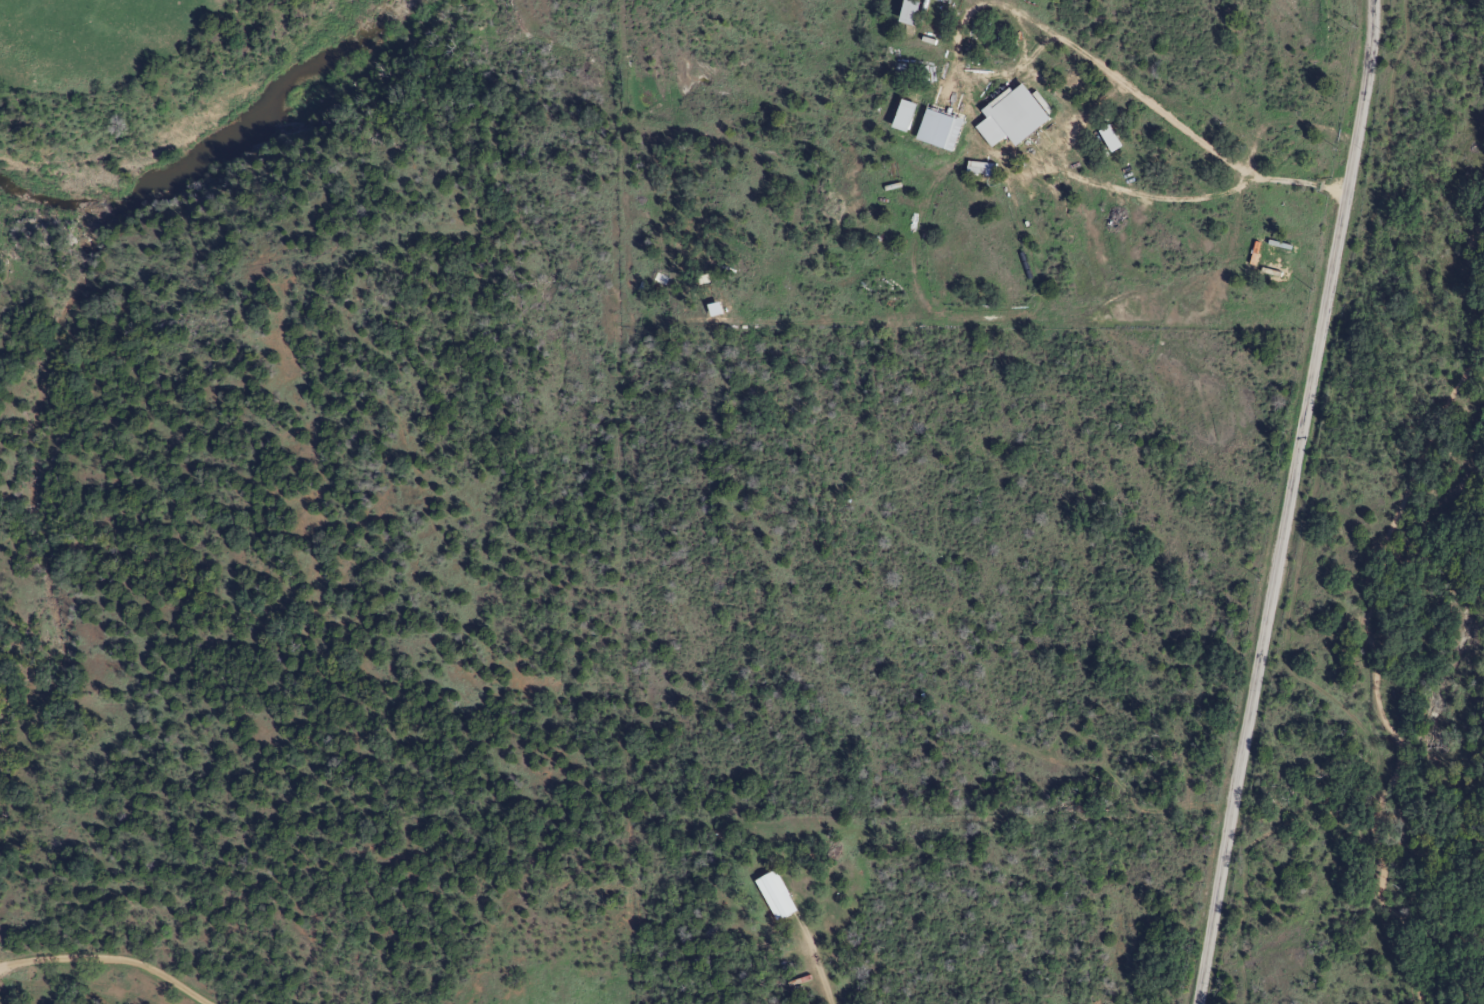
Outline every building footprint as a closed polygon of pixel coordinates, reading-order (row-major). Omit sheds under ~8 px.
[(907,28),(912,3),(899,0),(895,0),(890,24),(907,28)] [(1007,149),(1044,118),(1013,81),(976,112),(1007,149)] [(899,135),(911,106),(895,99),(883,128),(899,135)] [(991,165),(962,161),(961,176),(990,179),(991,165)] [(767,921),(788,911),(768,868),(747,878),(767,921)]
